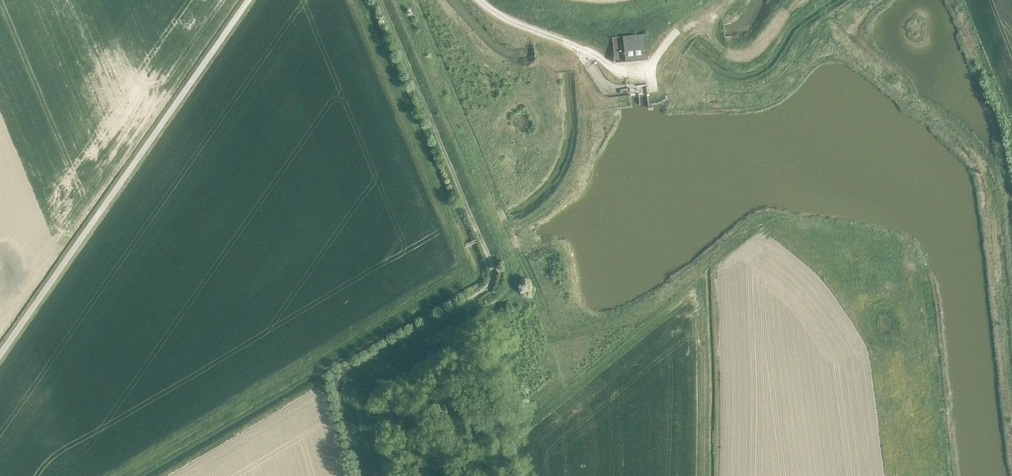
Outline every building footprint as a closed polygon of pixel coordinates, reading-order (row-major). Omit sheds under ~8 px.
[(630,37),(610,39),(612,53),(613,65),(646,61),(644,46),(643,36),(635,36),(630,37)]
